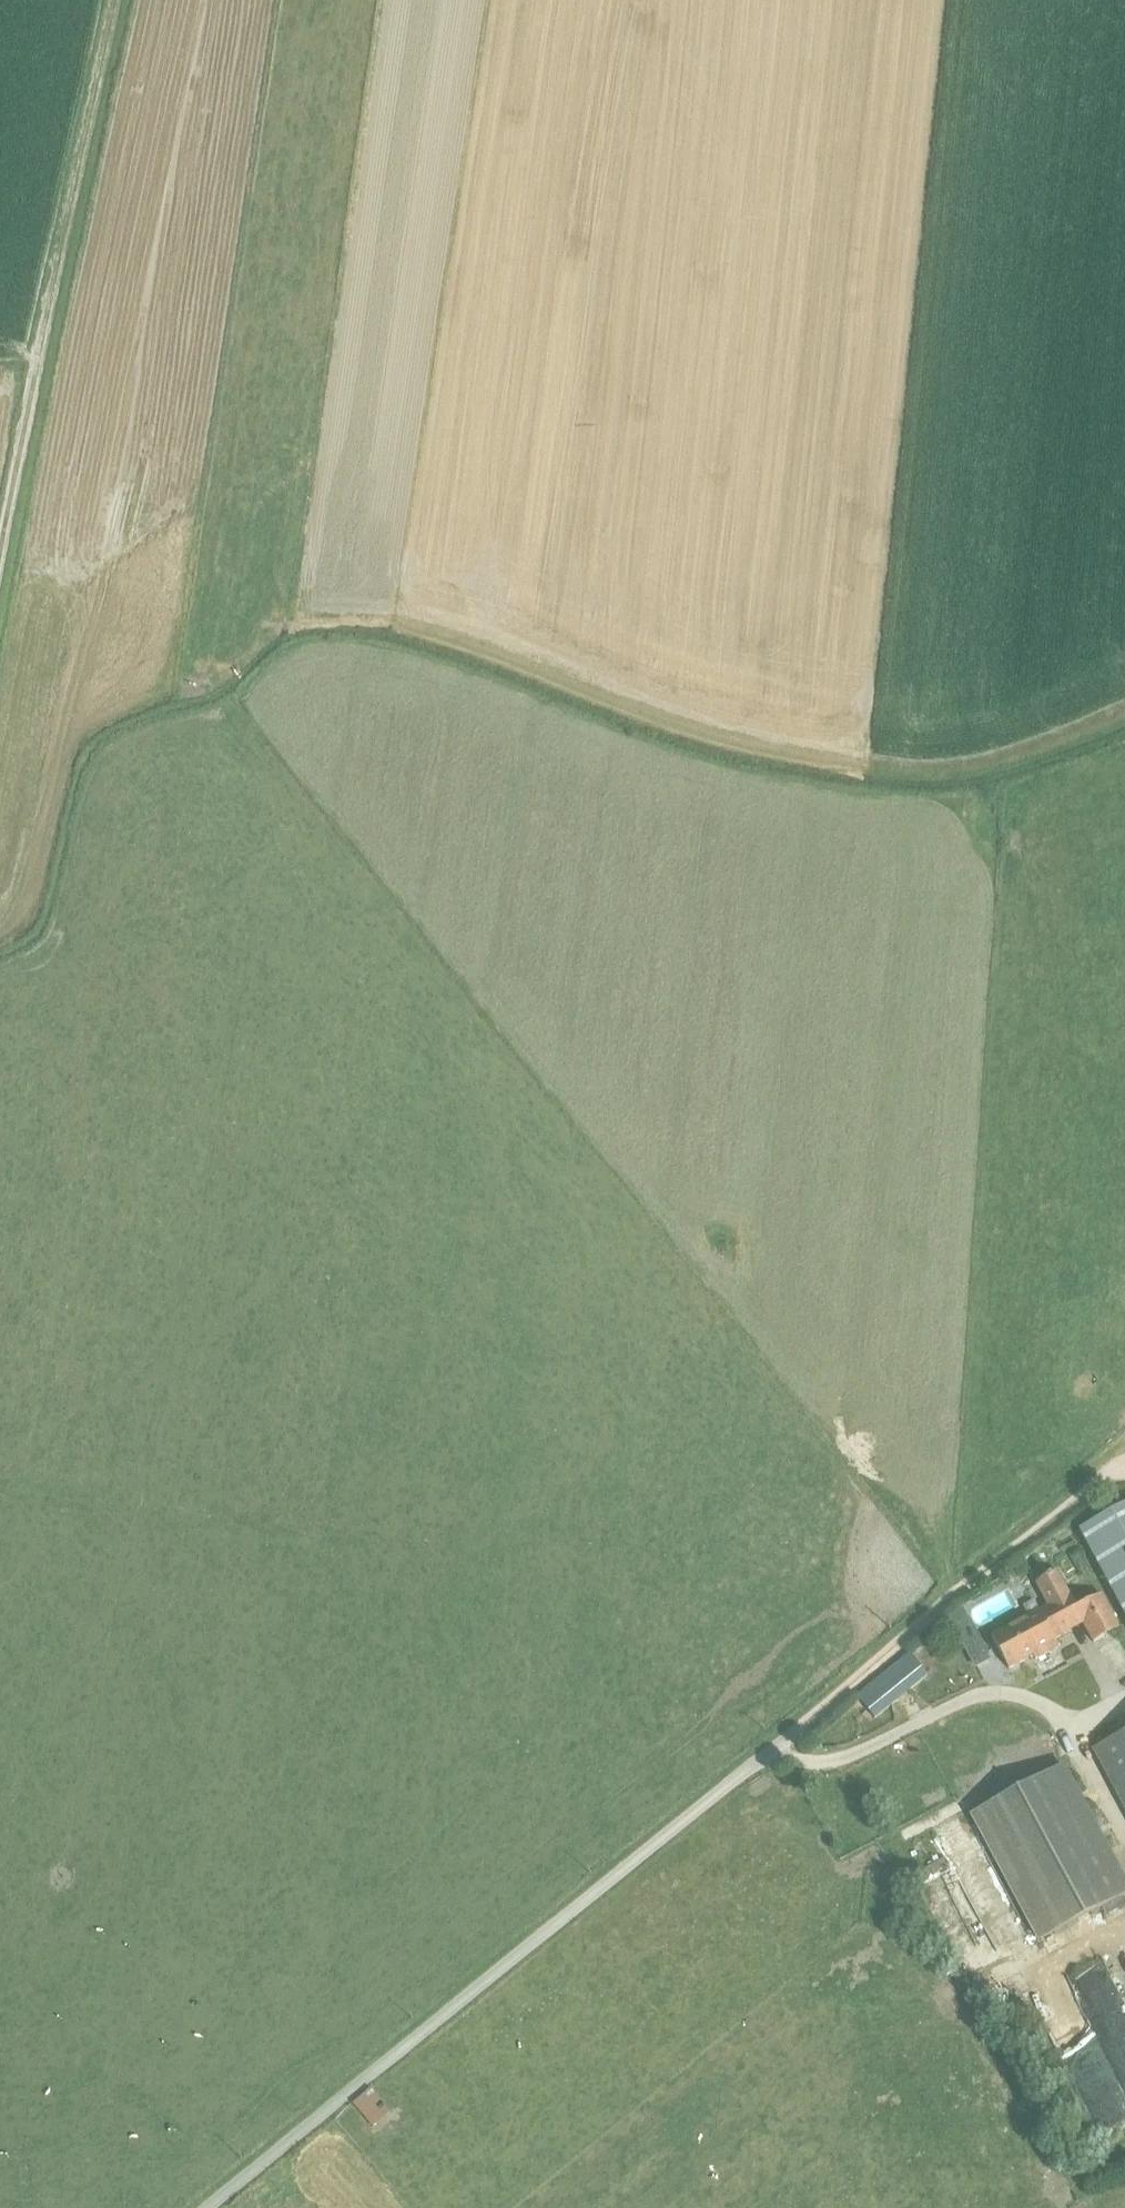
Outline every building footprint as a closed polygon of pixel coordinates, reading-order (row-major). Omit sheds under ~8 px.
[(1079,1530),(1124,1614),(1124,1505),(1079,1530)] [(1084,1626),(1094,1644),(1122,1628),(1104,1595),(1077,1608),(1058,1572),(1037,1584),(1050,1607),(994,1637),(1011,1671),(1035,1658),(1037,1662),(1060,1649),(1056,1641),(1084,1626)] [(993,1660),(964,1606),(950,1619),(976,1669),(993,1660)] [(859,1697),(878,1718),(930,1676),(912,1654),(859,1697)] [(1124,1807),(1124,1733),(1094,1750),(1124,1807)] [(1040,1942),(1124,1898),(1124,1875),(1066,1764),(972,1816),(1040,1942)] [(947,1858),(912,1877),(917,1887),(952,1868),(947,1858)] [(931,1910),(907,1923),(918,1942),(926,1937),(927,1940),(943,1931),(931,1910)] [(1050,1974),(1084,2050),(1071,2056),(1061,2032),(1046,2038),(1052,2052),(1048,2054),(1065,2094),(1124,2067),(1124,1973),(1112,1944),(1086,1956),(1087,1958),(1050,1974)] [(1023,1995),(1002,2007),(1012,2027),(1034,2016),(1023,1995)] [(372,2088),(354,2104),(374,2127),(392,2112),(372,2088)]
